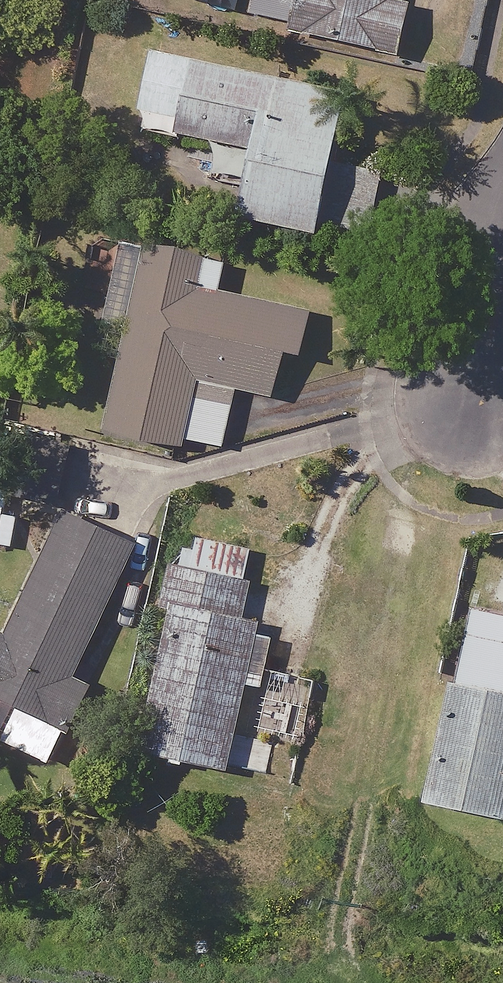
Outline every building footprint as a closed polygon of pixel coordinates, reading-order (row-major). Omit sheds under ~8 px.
[(284,29),(396,51),(407,0),(289,0),(284,29)] [(339,86),(143,45),(130,106),(169,114),(166,129),(244,145),(231,210),(309,227),(339,86)] [(202,253),(137,240),(98,424),(179,441),(180,436),(193,378),(233,387),(269,393),(278,348),(299,352),(308,307),(196,283),(202,253)] [(193,378),(180,436),(219,445),(233,387),(193,378)] [(61,505),(1,629),(0,629),(0,696),(14,703),(64,728),(87,682),(69,673),(133,539),(61,505)] [(16,513),(0,510),(0,543),(10,545),(16,513)] [(195,535),(188,565),(242,577),(248,547),(195,535)] [(239,613),(247,578),(242,577),(188,565),(167,560),(157,606),(165,607),(133,745),(221,765),(255,616),(239,613)] [(469,606),(452,681),(502,692),(502,613),(469,606)] [(444,678),(420,799),(502,816),(502,813),(502,692),(452,681),(444,678)] [(14,703),(0,731),(0,737),(47,761),(64,728),(14,703)]
